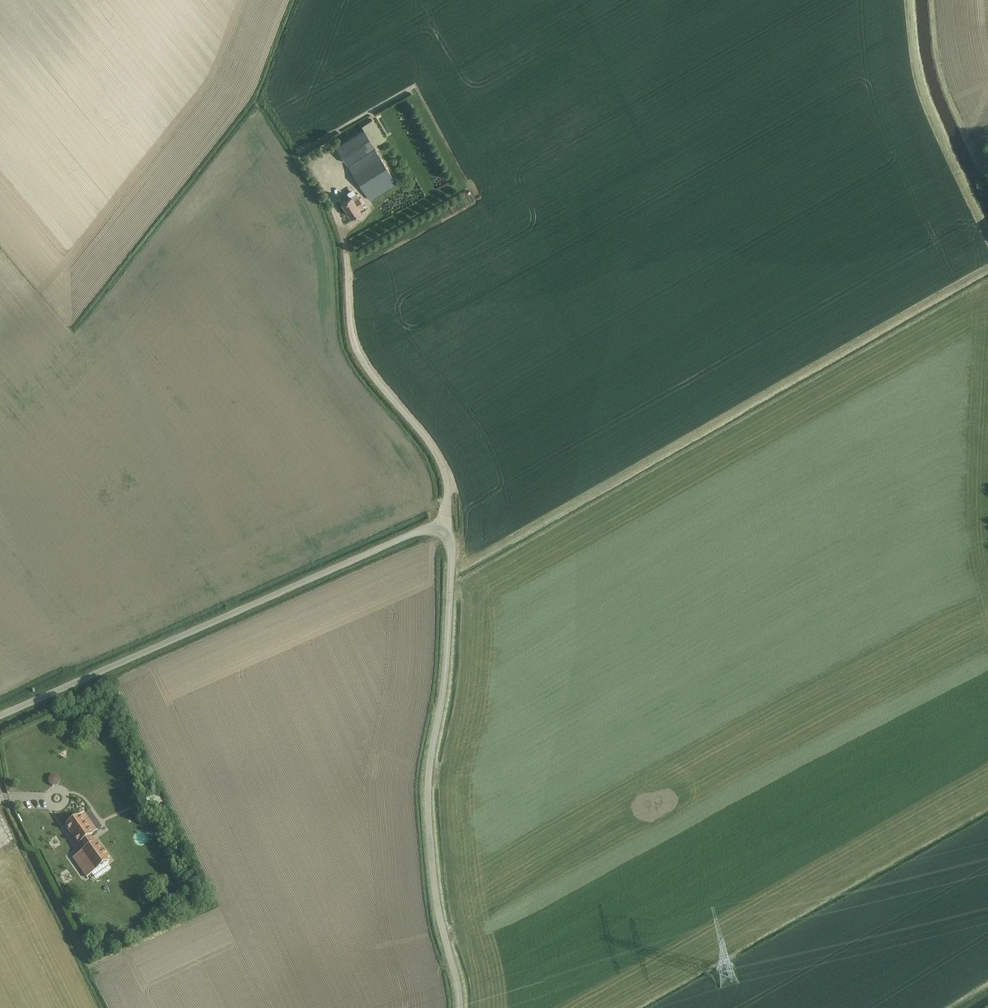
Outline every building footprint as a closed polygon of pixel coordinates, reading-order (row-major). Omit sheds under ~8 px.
[(376,148),(375,146),(385,140),(373,119),(363,125),(366,131),(337,146),(347,163),(376,148)] [(377,151),(349,166),(370,200),(398,184),(377,151)] [(351,217),(360,211),(361,210),(359,207),(363,204),(356,193),(352,196),(342,202),(351,217)] [(51,776),(48,780),(49,784),(53,787),(57,786),(60,783),(59,778),(56,775),(51,776)] [(156,805),(149,805),(147,814),(155,815),(156,805)] [(110,862),(108,859),(110,858),(107,854),(105,855),(92,837),(94,835),(89,828),(94,825),(86,815),(82,818),(80,816),(65,827),(83,852),(73,859),(87,878),(110,862)]
